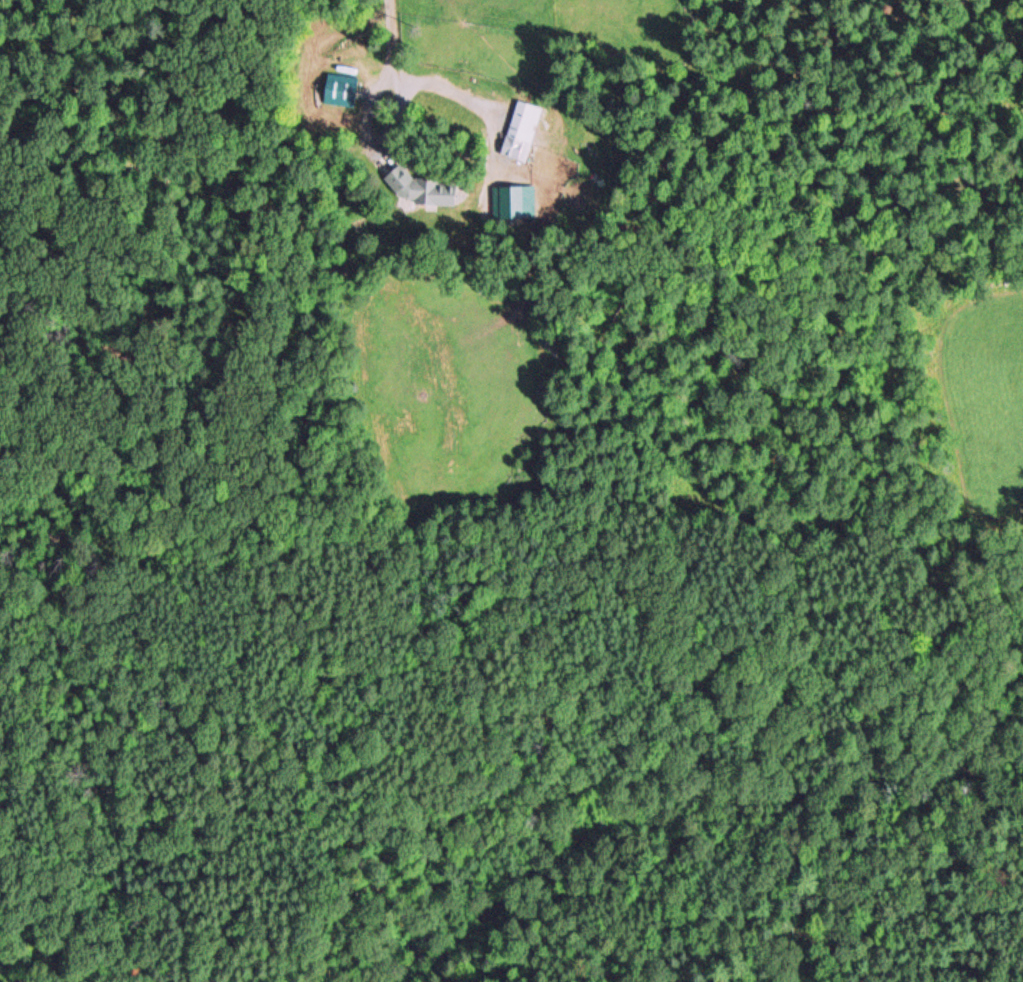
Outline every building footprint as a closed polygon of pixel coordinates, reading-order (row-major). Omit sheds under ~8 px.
[(354,108),(359,78),(329,73),(324,103),(354,108)] [(543,106),(517,99),(502,154),(528,161),(543,106)]
